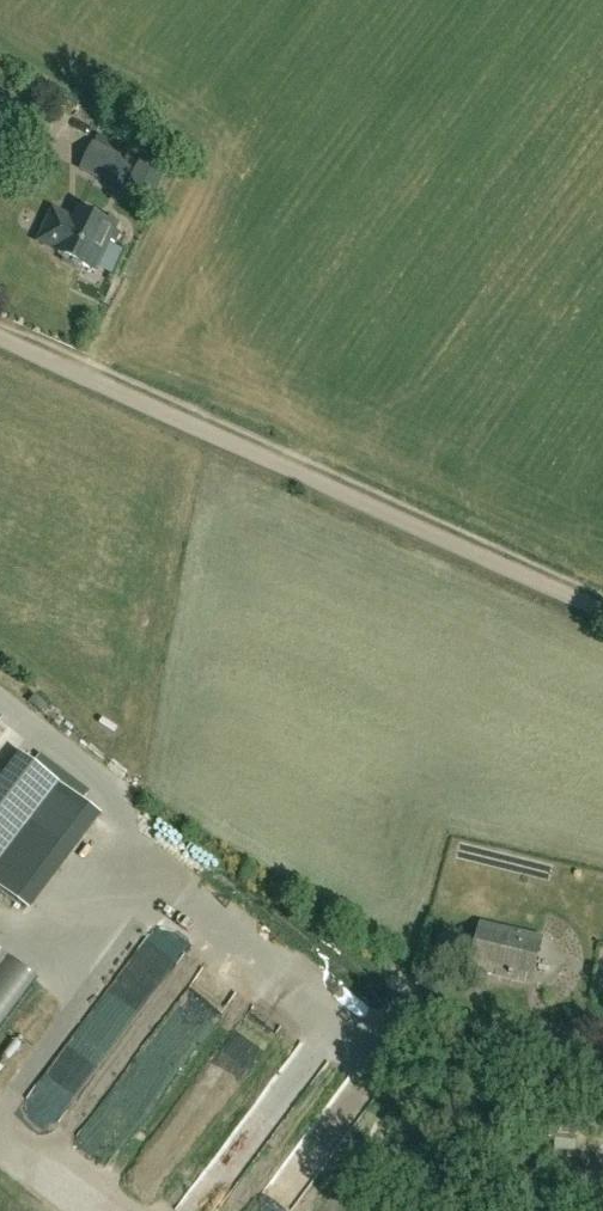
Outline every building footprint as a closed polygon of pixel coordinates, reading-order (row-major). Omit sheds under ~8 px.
[(121,191),(134,163),(93,143),(79,171),(121,191)] [(116,222),(80,205),(75,216),(54,206),(39,237),(61,247),(57,254),(63,256),(61,261),(74,267),(76,262),(93,270),(116,222)] [(60,784),(20,753),(0,779),(0,862),(60,784)] [(532,983),(542,938),(482,924),(471,969),(532,983)] [(34,981),(0,955),(0,1029),(34,981)] [(554,1150),(574,1152),(577,1130),(556,1128),(554,1150)]
